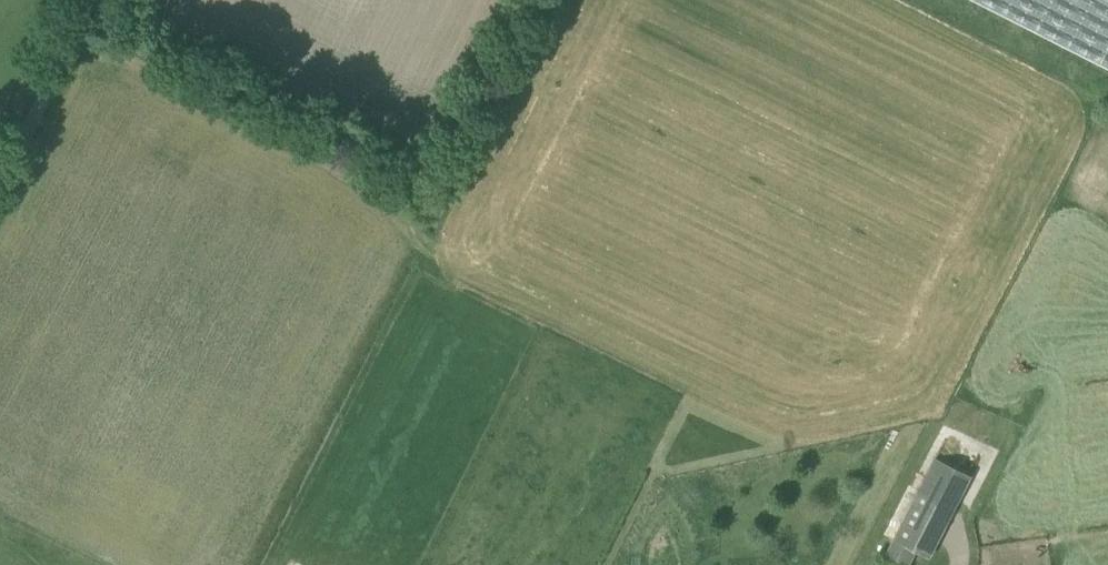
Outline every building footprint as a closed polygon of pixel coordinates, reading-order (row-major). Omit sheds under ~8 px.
[(1107,69),(1107,0),(972,0),(1107,69)] [(931,559),(943,536),(974,476),(936,457),(894,540),(931,559)]
